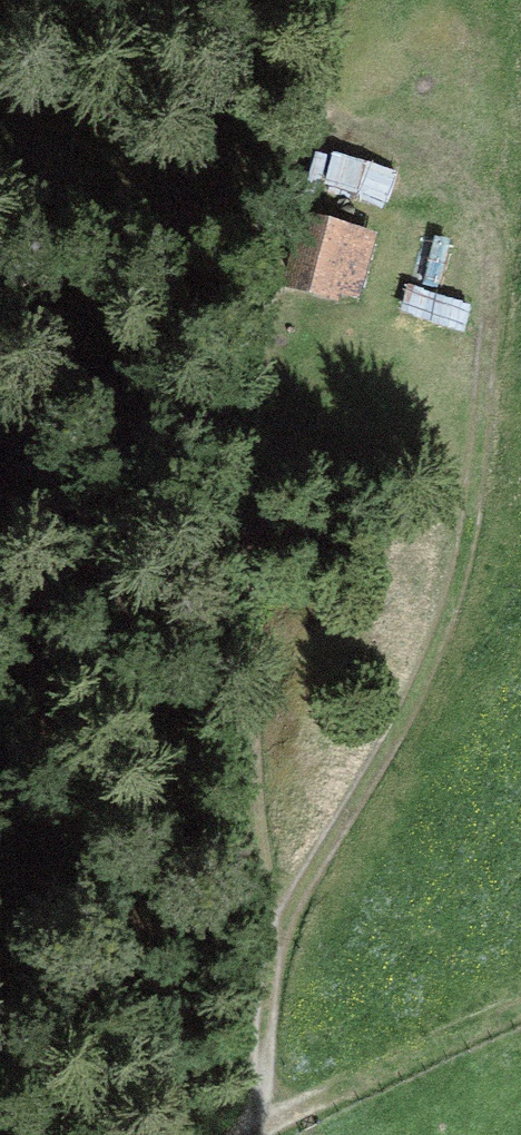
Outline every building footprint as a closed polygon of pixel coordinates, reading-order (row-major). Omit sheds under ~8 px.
[(346,236),(307,226),(293,281),(331,291),(346,236)]
